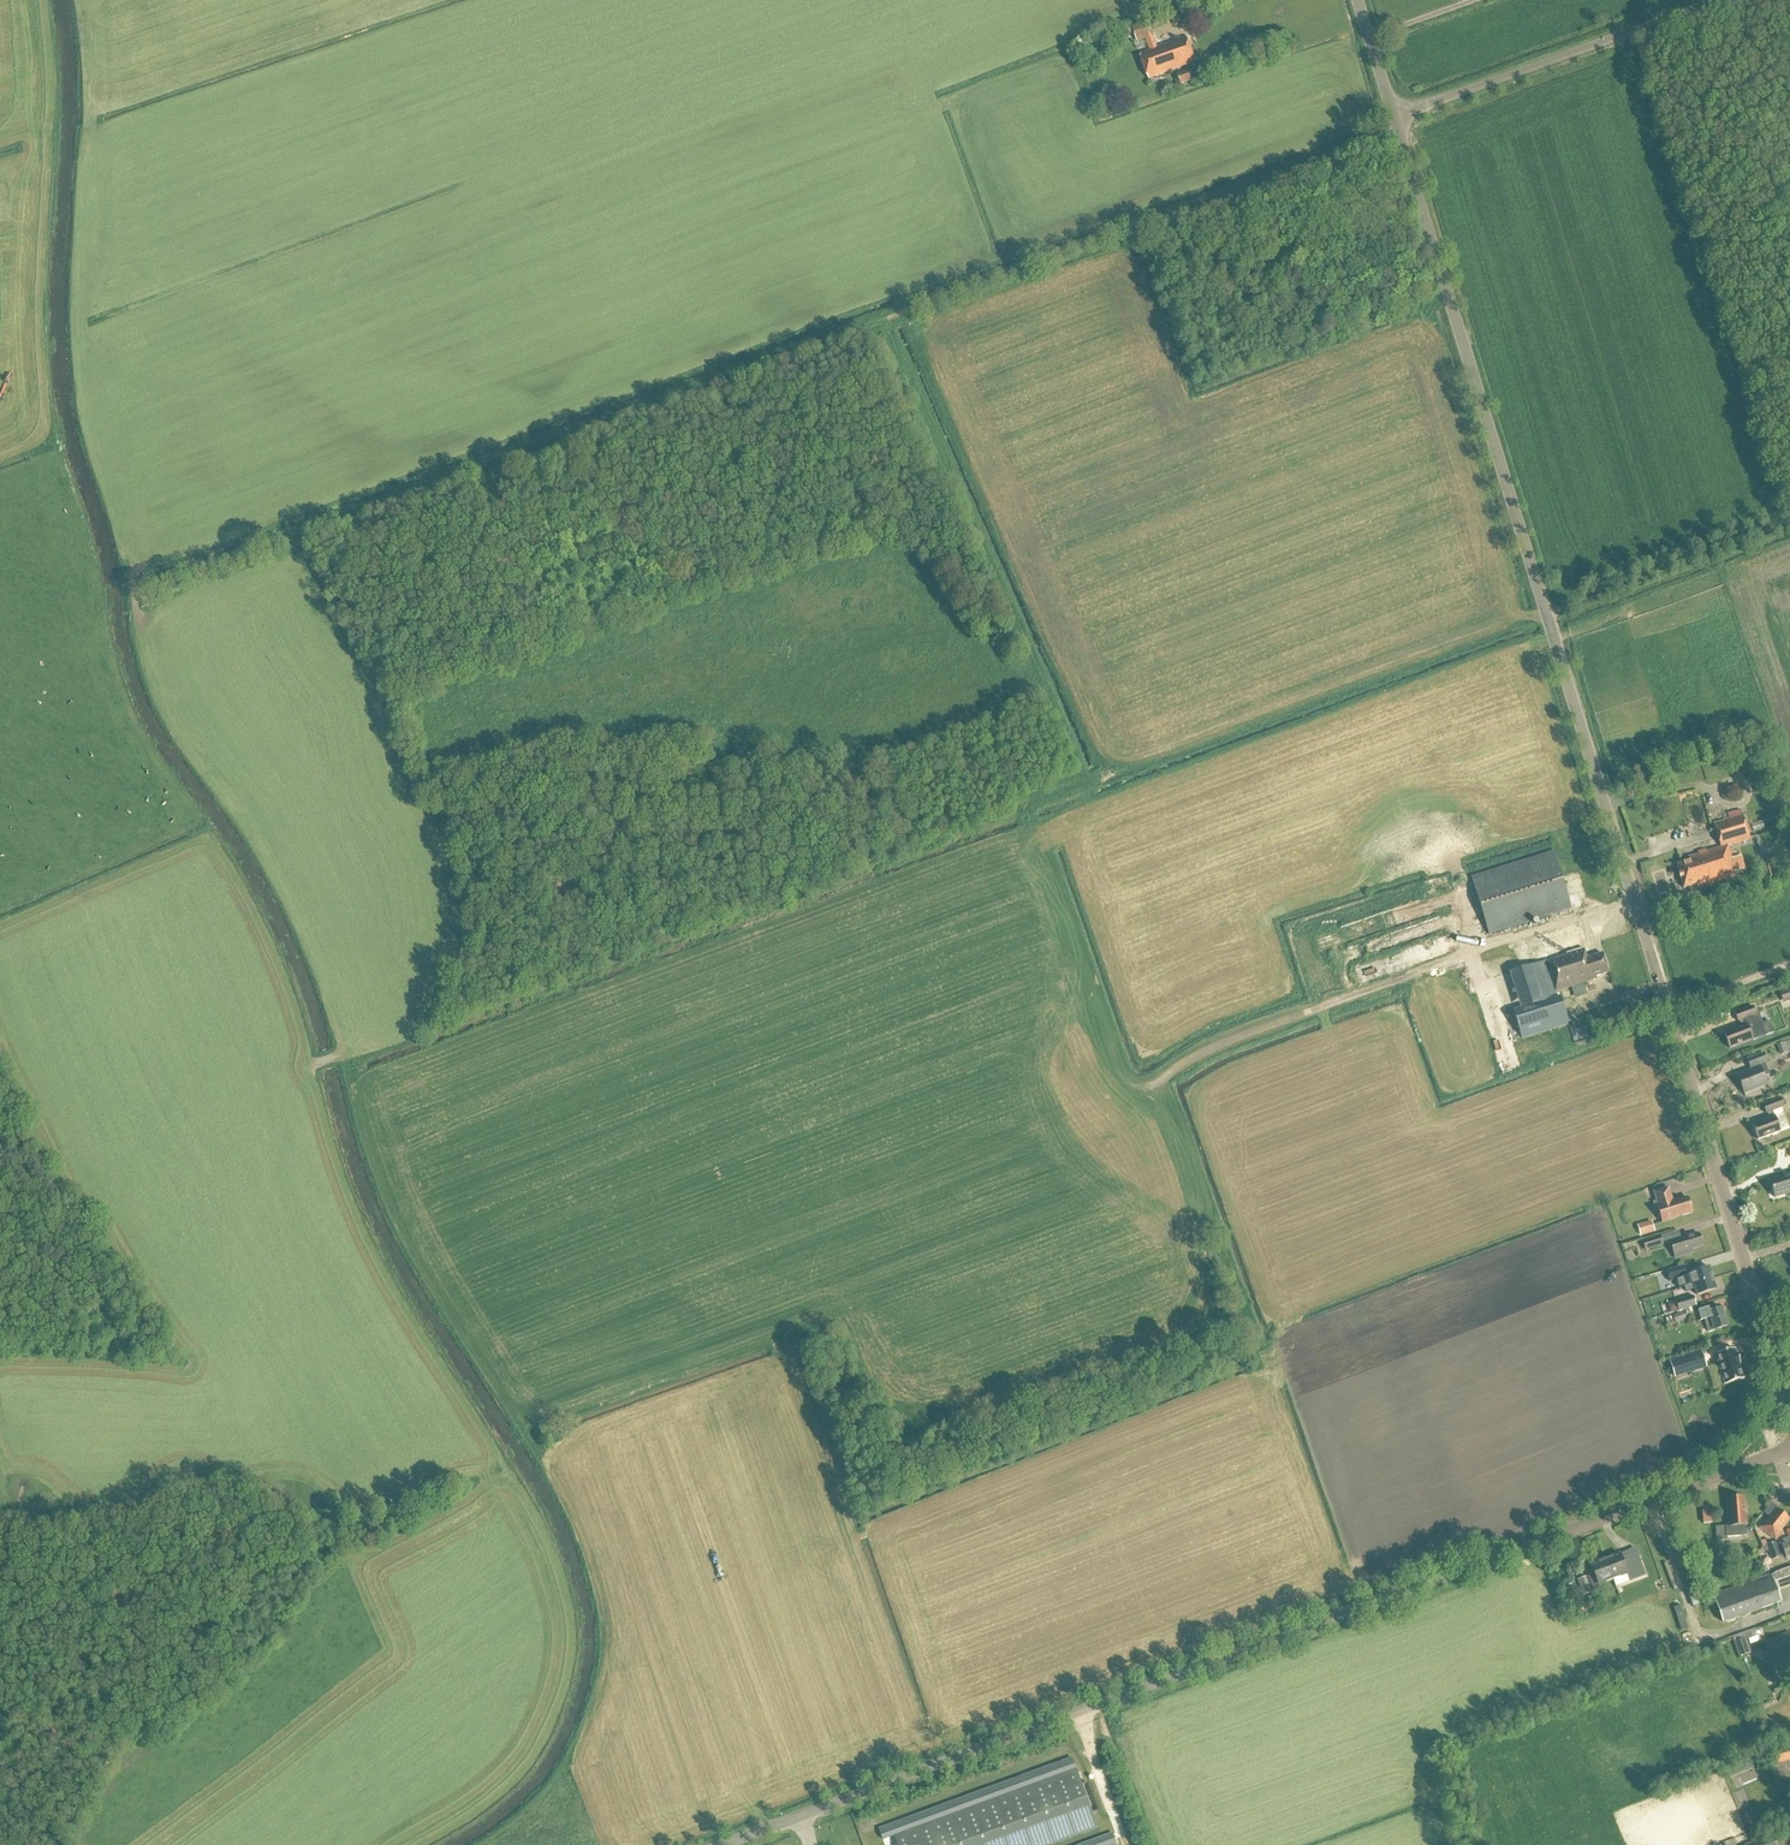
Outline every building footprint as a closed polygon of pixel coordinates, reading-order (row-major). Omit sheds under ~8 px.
[(1149,80),(1195,63),(1186,38),(1157,49),(1152,37),(1154,36),(1148,22),(1131,28),(1137,42),(1146,39),(1150,51),(1140,55),(1149,80)] [(1085,48),(1080,49),(1085,66),(1099,62),(1096,50),(1087,52),(1085,48)] [(1187,72),(1176,76),(1177,79),(1174,80),(1178,90),(1183,89),(1181,85),(1191,82),(1187,72)] [(1749,748),(1755,765),(1769,760),(1762,743),(1749,748)] [(1726,815),(1728,820),(1713,825),(1720,848),(1687,858),(1689,862),(1676,866),(1683,889),(1696,885),(1697,889),(1735,878),(1732,868),(1734,868),(1728,847),(1750,840),(1743,816),(1740,817),(1739,811),(1726,815)] [(1571,910),(1553,852),(1471,878),(1489,936),(1571,910)] [(1584,950),(1545,962),(1555,993),(1597,979),(1596,977),(1608,974),(1602,954),(1586,959),(1584,950)] [(1779,993),(1783,1004),(1789,1002),(1789,989),(1779,993)] [(1560,997),(1513,1012),(1522,1040),(1568,1025),(1560,997)] [(1763,1024),(1759,1015),(1756,1016),(1753,1008),(1735,1014),(1738,1023),(1739,1022),(1741,1028),(1724,1034),(1730,1049),(1752,1041),(1774,1033),(1770,1021),(1763,1024)] [(1777,1046),(1781,1056),(1789,1053),(1789,1041),(1777,1046)] [(1737,1077),(1744,1094),(1766,1085),(1763,1077),(1769,1075),(1765,1065),(1767,1064),(1763,1054),(1747,1060),(1751,1072),(1737,1077)] [(1788,1129),(1781,1109),(1784,1108),(1781,1100),(1763,1107),(1766,1115),(1768,1114),(1770,1119),(1752,1126),(1758,1141),(1788,1129)] [(1769,1182),(1775,1199),(1789,1194),(1789,1175),(1769,1182)] [(1687,1198),(1673,1203),(1668,1189),(1653,1193),(1657,1207),(1656,1207),(1661,1225),(1675,1221),(1675,1220),(1692,1215),(1687,1198)] [(1636,1226),(1639,1237),(1654,1233),(1651,1222),(1636,1226)] [(1702,1247),(1698,1234),(1676,1241),(1670,1243),(1675,1259),(1694,1253),(1693,1250),(1702,1247)] [(1645,1251),(1663,1246),(1660,1237),(1643,1242),(1645,1251)] [(1687,1277),(1684,1266),(1666,1271),(1670,1283),(1687,1277)] [(1712,1280),(1709,1268),(1690,1274),(1692,1280),(1683,1283),(1684,1288),(1712,1280)] [(1716,1290),(1712,1280),(1684,1288),(1686,1293),(1695,1290),(1697,1296),(1716,1290)] [(1693,1296),(1675,1302),(1678,1312),(1696,1306),(1693,1296)] [(1727,1327),(1722,1309),(1709,1313),(1708,1310),(1694,1314),(1697,1323),(1703,1321),(1707,1334),(1727,1327)] [(1685,1312),(1672,1316),(1675,1324),(1687,1319),(1685,1312)] [(1734,1350),(1715,1356),(1725,1386),(1744,1380),(1739,1365),(1740,1364),(1737,1355),(1736,1355),(1734,1350)] [(1692,1353),(1669,1360),(1674,1379),(1697,1372),(1706,1369),(1700,1351),(1692,1353)] [(1744,1498),(1726,1500),(1728,1527),(1715,1528),(1716,1542),(1727,1542),(1727,1538),(1747,1537),(1745,1514),(1747,1514),(1746,1507),(1745,1507),(1744,1498)] [(1710,1504),(1700,1504),(1701,1521),(1711,1521),(1710,1504)] [(1789,1521),(1776,1510),(1766,1523),(1764,1521),(1759,1528),(1776,1541),(1781,1535),(1779,1533),(1789,1521)] [(1788,1539),(1776,1543),(1767,1546),(1772,1561),(1781,1557),(1785,1556),(1786,1559),(1789,1558),(1789,1538),(1788,1539)] [(1645,1556),(1639,1558),(1638,1557),(1623,1563),(1620,1554),(1603,1560),(1611,1581),(1627,1575),(1628,1578),(1634,1575),(1636,1579),(1649,1575),(1646,1567),(1648,1566),(1645,1556)] [(1611,1581),(1603,1560),(1590,1565),(1594,1574),(1587,1576),(1592,1591),(1600,1588),(1599,1585),(1611,1581)] [(1764,1578),(1713,1596),(1722,1623),(1781,1603),(1777,1591),(1789,1587),(1789,1569),(1764,1578)] [(1577,1581),(1583,1597),(1591,1594),(1585,1578),(1577,1581)] [(1678,1603),(1672,1606),(1681,1629),(1687,1627),(1678,1603)] [(1732,1639),(1739,1658),(1750,1654),(1746,1642),(1758,1638),(1755,1630),(1732,1639)] [(1767,1641),(1775,1664),(1787,1660),(1789,1666),(1789,1635),(1789,1633),(1767,1641)] [(1781,1686),(1773,1690),(1775,1695),(1783,1692),(1781,1686)] [(1776,1765),(1789,1761),(1789,1747),(1772,1753),(1776,1765)] [(879,1829),(882,1840),(894,1835),(897,1844),(1053,1844),(1098,1829),(1072,1758),(879,1829)] [(1763,1834),(1761,1826),(1747,1830),(1749,1838),(1763,1834)]
